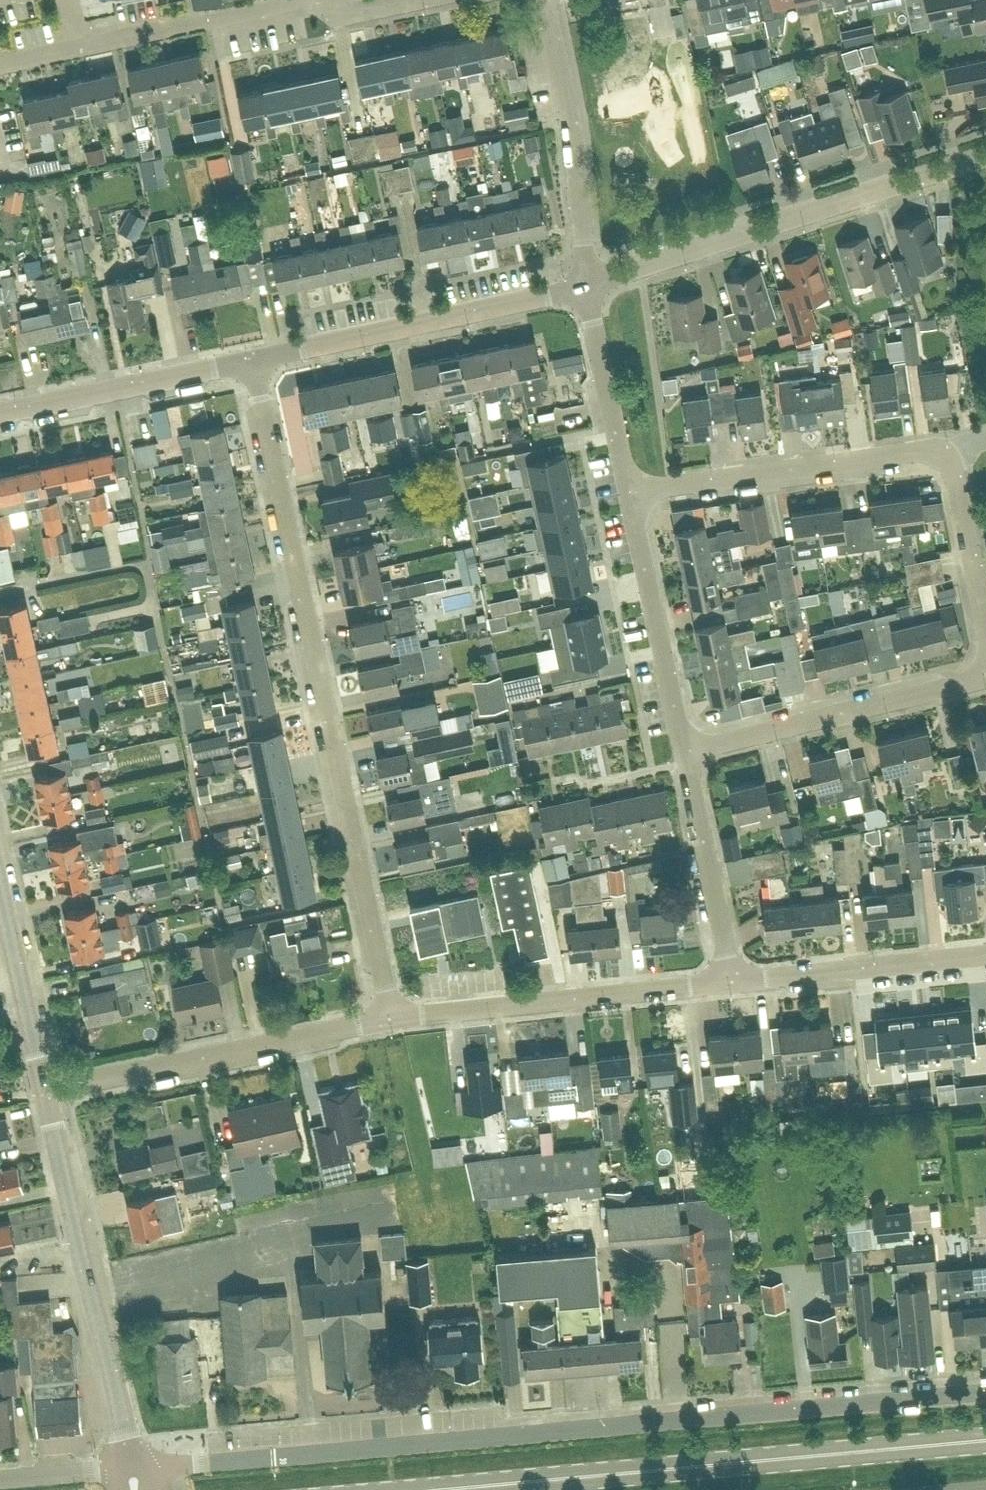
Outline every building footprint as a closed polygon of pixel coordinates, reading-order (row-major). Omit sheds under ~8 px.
[(721,0),(699,0),(700,6),(687,9),(691,32),(693,32),(696,44),(708,41),(706,29),(726,25),(721,0)] [(726,25),(761,18),(758,0),(721,0),(726,25)] [(789,0),(758,0),(761,18),(785,13),(783,1),(789,0)] [(832,0),(795,0),(797,10),(832,3),(837,26),(851,23),(847,6),(834,9),(832,0)] [(985,26),(985,0),(925,0),(929,18),(959,11),(963,31),(985,26)] [(505,28),(479,33),(486,64),(490,63),(506,59),(509,75),(518,74),(514,57),(511,57),(505,28)] [(479,33),(455,39),(461,69),(465,68),(481,65),(484,81),(493,79),(490,63),(486,64),(479,33)] [(437,74),(440,73),(455,70),(459,86),(468,84),(465,68),(461,69),(455,39),(430,44),(437,74)] [(430,44),(405,49),(412,80),(415,79),(431,76),(435,92),(444,90),(440,73),(437,74),(430,44)] [(405,49),(381,55),(387,85),(390,84),(407,81),(410,97),(419,95),(415,79),(412,80),(405,49)] [(202,98),(211,97),(207,80),(206,81),(199,51),(175,57),(182,87),(184,86),(199,83),(202,98)] [(804,57),(809,73),(825,68),(820,52),(804,57)] [(387,85),(381,55),(355,60),(362,91),(382,86),(386,102),(394,100),(390,84),(387,85)] [(188,101),(184,86),(182,87),(175,57),(152,62),(158,92),(161,91),(175,88),(179,103),(188,101)] [(985,102),(985,67),(984,58),(944,66),(949,90),(966,86),(966,82),(973,81),(978,104),(985,102)] [(164,107),(161,91),(158,92),(152,62),(128,67),(133,93),(127,94),(131,112),(143,109),(139,96),(152,93),(155,109),(164,107)] [(784,80),(779,63),(756,70),(762,87),(784,80)] [(99,106),(101,105),(116,102),(119,117),(128,115),(124,99),(123,99),(116,70),(92,75),(99,106)] [(338,72),(313,77),(319,107),(322,107),(338,103),(342,119),(351,118),(347,101),(344,102),(338,72)] [(99,106),(92,75),(68,80),(70,88),(75,111),(76,110),(93,107),(96,122),(105,120),(101,105),(99,106)] [(319,107),(313,77),(288,83),(295,113),(299,112),(314,109),(317,125),(326,123),(322,107),(319,107)] [(288,83),(264,88),(270,118),(273,117),(290,114),(293,130),(302,128),(299,112),(295,113),(288,83)] [(855,119),(844,85),(828,90),(836,114),(815,121),(827,157),(849,150),(840,124),(855,119)] [(78,118),(76,110),(75,111),(70,88),(47,93),(54,123),(51,124),(54,139),(64,137),(60,121),(78,118)] [(270,118),(264,88),(238,93),(245,123),(265,119),(268,135),(276,133),(273,117),(270,118)] [(859,96),(866,117),(879,113),(886,135),(887,138),(916,129),(915,124),(919,122),(914,107),(910,108),(904,90),(883,97),(880,89),(859,96)] [(54,123),(47,93),(23,99),(29,128),(27,129),(30,145),(40,143),(37,127),(51,124),(54,123)] [(167,100),(176,131),(185,129),(176,97),(167,100)] [(526,105),(503,110),(506,124),(509,124),(510,130),(531,125),(526,105)] [(168,123),(165,108),(153,110),(156,125),(168,123)] [(777,119),(785,142),(796,138),(805,164),(827,157),(815,121),(811,110),(790,118),(789,115),(777,119)] [(206,118),(209,134),(223,131),(220,115),(206,118)] [(760,147),(774,143),(766,119),(752,124),(757,139),(731,147),(743,184),(770,176),(760,147)] [(429,130),(432,145),(448,142),(445,126),(429,130)] [(449,128),(452,141),(465,138),(463,130),(458,131),(457,126),(449,128)] [(361,133),(365,156),(379,153),(375,130),(361,133)] [(351,159),(365,156),(361,133),(347,136),(351,159)] [(522,137),(526,151),(539,148),(535,134),(522,137)] [(404,150),(417,147),(414,137),(402,139),(404,150)] [(505,138),(491,138),(491,155),(505,155),(505,138)] [(458,164),(476,161),(472,144),(454,147),(458,164)] [(236,179),(254,175),(248,147),(230,150),(236,179)] [(194,151),(181,153),(183,166),(196,164),(194,151)] [(333,163),(346,160),(344,151),(331,154),(333,163)] [(207,158),(211,175),(229,171),(226,154),(207,158)] [(138,161),(142,179),(165,175),(161,156),(138,161)] [(305,162),(307,173),(321,170),(319,159),(305,162)] [(394,165),(399,189),(412,186),(407,162),(394,165)] [(385,192),(399,189),(394,165),(380,168),(385,192)] [(516,204),(523,235),(548,229),(542,202),(544,201),(540,183),(531,185),(535,200),(520,204),(516,204)] [(7,187),(4,208),(20,211),(24,190),(7,187)] [(516,204),(520,204),(516,188),(507,190),(510,205),(494,209),(491,209),(498,240),(523,235),(516,204)] [(491,209),(494,209),(491,193),(481,195),(485,211),(469,215),(467,215),(473,245),(498,240),(491,209)] [(467,215),(469,215),(466,199),(456,201),(460,217),(445,220),(442,220),(449,251),(473,245),(467,215)] [(442,220),(445,220),(441,204),(432,206),(436,221),(417,225),(424,256),(449,251),(442,220)] [(354,271),(379,266),(372,235),(375,234),(372,219),(369,219),(366,208),(358,210),(360,221),(363,221),(366,236),(349,239),(347,240),(354,271)] [(202,258),(211,256),(208,238),(202,213),(193,215),(198,240),(202,258)] [(390,231),(375,234),(372,235),(379,266),(404,260),(398,231),(401,231),(397,213),(387,215),(390,231)] [(914,269),(941,260),(927,215),(895,226),(904,255),(893,259),(903,290),(919,285),(914,269)] [(159,262),(176,259),(170,228),(167,229),(165,220),(152,223),(159,262)] [(246,259),(263,256),(256,224),(240,228),(246,259)] [(330,276),(354,271),(347,240),(349,239),(346,224),(337,226),(341,242),(325,245),(323,245),(330,276)] [(298,251),(305,282),(330,276),(323,245),(325,245),(322,229),(314,231),(317,247),(301,250),(298,251)] [(280,287),(305,282),(298,251),(301,250),(297,234),(289,236),(292,252),(273,256),(280,287)] [(875,291),(895,285),(887,260),(876,264),(866,235),(838,244),(850,282),(870,276),(875,291)] [(70,260),(84,257),(80,238),(66,241),(70,260)] [(163,289),(157,262),(152,239),(135,243),(138,255),(146,253),(148,264),(130,268),(131,276),(107,281),(116,323),(144,316),(139,294),(163,289)] [(191,260),(202,258),(198,240),(187,242),(191,260)] [(808,300),(828,293),(814,251),(785,261),(792,283),(779,287),(793,329),(815,322),(808,300)] [(202,258),(211,302),(243,295),(242,294),(249,293),(252,288),(246,260),(235,262),(235,261),(214,266),(212,256),(211,256),(202,258)] [(187,261),(189,271),(171,275),(179,309),(211,302),(202,258),(187,261)] [(747,324),(774,315),(759,269),(726,280),(736,309),(724,312),(732,338),(750,333),(747,324)] [(47,292),(49,302),(57,335),(89,328),(82,295),(81,296),(78,282),(61,286),(59,280),(55,281),(53,272),(43,274),(47,292)] [(22,295),(15,274),(3,278),(10,299),(22,295)] [(47,292),(43,274),(33,276),(38,294),(47,292)] [(304,292),(291,294),(294,315),(307,313),(304,292)] [(699,346),(719,343),(715,317),(704,318),(701,294),(669,298),(674,334),(697,331),(699,346)] [(21,308),(17,309),(25,342),(57,335),(49,302),(37,304),(36,300),(34,299),(21,301),(20,304),(21,308)] [(4,330),(3,325),(10,324),(5,300),(0,301),(0,331),(4,330)] [(906,359),(920,358),(916,321),(901,323),(905,359),(906,359)] [(793,335),(796,345),(813,340),(809,330),(793,335)] [(837,337),(840,354),(851,352),(849,335),(837,337)] [(534,338),(509,343),(516,375),(520,374),(524,391),(526,400),(543,397),(541,387),(549,385),(545,367),(541,368),(534,338)] [(509,343),(485,348),(492,380),(496,379),(511,376),(515,393),(524,391),(520,374),(516,375),(509,343)] [(485,348),(460,353),(467,385),(471,384),(482,382),(485,400),(499,397),(496,379),(492,380),(485,348)] [(467,385),(460,353),(436,359),(443,390),(447,390),(450,401),(474,396),(471,384),(467,385)] [(558,362),(563,386),(583,382),(578,357),(558,362)] [(443,390),(436,359),(412,364),(418,396),(438,391),(441,408),(451,406),(450,401),(447,390),(443,390)] [(897,392),(909,390),(905,360),(893,361),(894,368),(869,371),(875,413),(900,410),(897,392)] [(394,368),(371,373),(377,405),(401,400),(394,368)] [(958,390),(959,371),(945,373),(944,368),(920,371),(925,412),(950,409),(948,391),(958,390)] [(840,377),(816,381),(822,423),(846,420),(844,401),(856,399),(852,369),(839,371),(840,377)] [(371,373),(347,378),(354,410),(377,405),(371,373)] [(678,373),(665,375),(668,392),(681,390),(678,373)] [(797,426),(822,423),(816,381),(816,374),(779,379),(785,426),(797,425),(797,426)] [(712,421),(723,419),(719,390),(717,376),(704,378),(706,391),(707,395),(683,398),(686,419),(685,419),(686,422),(689,439),(714,436),(712,421)] [(347,378),(324,383),(330,415),(354,410),(347,378)] [(330,415),(324,383),(300,388),(307,420),(330,415)] [(719,390),(723,419),(739,417),(741,436),(766,433),(760,392),(736,396),(735,387),(719,390)] [(412,410),(416,429),(419,440),(432,438),(425,407),(412,410)] [(416,429),(412,410),(399,412),(403,432),(416,429)] [(379,415),(384,435),(396,432),(392,413),(379,415)] [(365,418),(370,438),(384,435),(379,415),(365,418)] [(533,432),(556,427),(554,415),(530,419),(533,432)] [(332,426),(337,445),(349,442),(345,423),(332,426)] [(197,457),(227,451),(222,426),(192,432),(180,435),(181,443),(182,446),(185,460),(197,457)] [(337,445),(332,426),(320,428),(324,448),(337,445)] [(154,440),(132,444),(137,465),(158,460),(154,440)] [(539,458),(537,446),(514,451),(516,463),(519,462),(524,485),(529,484),(528,483),(569,474),(564,452),(545,456),(539,458)] [(113,455),(112,449),(87,454),(92,480),(129,472),(125,452),(113,455)] [(232,475),(227,451),(197,457),(202,482),(232,475)] [(324,480),(343,476),(338,451),(319,455),(324,480)] [(88,493),(90,506),(106,503),(103,489),(95,490),(92,480),(87,454),(64,459),(69,484),(71,497),(88,493)] [(69,484),(64,459),(40,464),(45,489),(46,489),(69,484)] [(174,471),(184,469),(182,459),(153,465),(154,472),(174,468),(174,471)] [(471,460),(460,463),(463,474),(474,471),(471,460)] [(45,489),(40,464),(30,467),(29,463),(18,465),(19,469),(16,469),(24,506),(40,502),(43,517),(59,514),(56,499),(49,501),(46,489),(45,489)] [(16,469),(0,473),(0,508),(1,511),(9,509),(24,506),(16,469)] [(364,506),(395,500),(389,472),(355,480),(358,491),(323,499),(329,526),(367,518),(364,506)] [(569,474),(528,483),(529,484),(533,504),(573,495),(569,474)] [(170,495),(193,490),(190,475),(154,482),(156,490),(168,488),(170,495)] [(202,482),(208,506),(238,500),(232,475),(202,482)] [(920,494),(896,497),(901,528),(900,529),(905,562),(906,573),(942,566),(940,555),(915,560),(910,527),(925,525),(920,494)] [(538,525),(578,517),(573,495),(533,504),(537,525),(538,525)] [(901,528),(896,497),(871,501),(872,513),(858,515),(863,548),(888,545),(886,531),(900,529),(901,528)] [(181,537),(243,524),(238,500),(208,506),(199,508),(202,525),(186,528),(185,521),(162,526),(164,541),(181,537)] [(752,504),(760,538),(771,535),(763,501),(752,504)] [(106,503),(90,506),(93,520),(109,518),(106,503)] [(748,540),(760,538),(752,504),(740,506),(748,540)] [(841,505),(817,508),(822,539),(834,538),(836,552),(863,548),(858,515),(843,517),(841,505)] [(12,524),(9,509),(1,511),(0,508),(0,526),(12,524)] [(822,539),(817,508),(791,512),(796,543),(811,540),(813,555),(824,553),(822,539)] [(481,525),(496,521),(495,513),(479,516),(481,525)] [(59,514),(43,517),(46,531),(62,528),(59,514)] [(542,547),(582,538),(578,517),(538,525),(537,525),(533,526),(538,548),(542,547)] [(389,537),(413,532),(411,520),(387,525),(389,537)] [(709,548),(709,549),(747,541),(744,528),(706,536),(704,523),(674,530),(680,554),(709,548)] [(0,526),(0,541),(15,538),(12,524),(0,526)] [(248,549),(243,524),(181,537),(164,541),(165,541),(188,536),(190,547),(206,543),(209,557),(248,549)] [(54,532),(58,551),(70,548),(66,529),(54,532)] [(123,535),(131,552),(145,546),(138,529),(123,535)] [(478,541),(481,555),(505,550),(501,534),(478,539),(478,541)] [(542,547),(547,568),(587,559),(582,538),(542,547)] [(334,550),(339,573),(378,565),(375,551),(383,549),(381,540),(334,550)] [(165,541),(151,544),(156,568),(169,565),(165,541)] [(730,544),(709,549),(709,548),(680,554),(685,579),(741,567),(739,556),(733,557),(730,544)] [(83,563),(80,548),(69,550),(72,565),(83,563)] [(253,574),(248,549),(209,557),(212,571),(208,572),(210,584),(224,581),(253,574)] [(592,581),(587,559),(547,568),(551,590),(592,581)] [(495,562),(483,565),(487,580),(498,578),(495,562)] [(776,566),(783,597),(798,593),(791,563),(779,566),(776,566)] [(153,569),(156,580),(179,575),(176,564),(153,569)] [(378,565),(339,573),(344,597),(391,587),(389,578),(381,580),(378,565)] [(942,566),(906,573),(907,577),(905,577),(914,613),(923,650),(947,644),(944,633),(958,629),(952,603),(924,610),(917,584),(944,578),(942,566)] [(717,584),(732,581),(744,578),(741,567),(685,579),(690,603),(720,596),(717,584)] [(402,595),(426,590),(424,578),(400,583),(402,595)] [(224,581),(210,584),(202,585),(205,598),(227,594),(224,581)] [(734,593),(737,605),(770,598),(768,586),(762,587),(734,593)] [(822,589),(800,593),(802,607),(824,603),(822,589)] [(798,593),(783,597),(790,627),(805,624),(798,593)] [(770,598),(737,605),(739,617),(773,610),(770,598)] [(225,634),(258,626),(253,599),(224,605),(227,621),(222,622),(225,634)] [(204,601),(180,606),(183,618),(206,612),(204,601)] [(30,625),(25,602),(0,608),(0,622),(2,631),(30,625)] [(399,651),(420,647),(411,603),(391,607),(393,616),(385,618),(385,617),(350,624),(355,651),(389,643),(391,653),(399,651)] [(566,615),(564,605),(537,610),(540,626),(550,624),(554,645),(603,634),(598,612),(572,618),(571,618),(566,615)] [(898,655),(923,650),(914,613),(899,616),(898,611),(874,617),(881,648),(896,644),(898,655)] [(85,612),(58,618),(57,613),(47,615),(49,626),(56,625),(58,634),(89,627),(85,612)] [(49,626),(47,615),(36,618),(39,628),(49,626)] [(881,648),(874,617),(848,623),(851,635),(838,638),(845,668),(869,663),(866,651),(881,648)] [(700,650),(744,641),(755,639),(753,626),(728,632),(725,619),(695,626),(700,650)] [(2,631),(7,653),(35,647),(30,625),(2,631)] [(264,652),(258,626),(225,634),(227,644),(232,643),(235,659),(264,652)] [(820,675),(845,668),(838,638),(835,626),(824,628),(824,630),(810,633),(820,675)] [(608,656),(603,634),(554,645),(558,665),(549,667),(552,683),(580,677),(577,666),(580,662),(597,658),(608,656)] [(218,636),(200,640),(202,650),(220,646),(218,636)] [(13,680),(41,674),(38,658),(60,653),(75,650),(72,639),(58,642),(35,647),(7,653),(13,680)] [(744,641),(700,650),(705,676),(735,670),(734,668),(749,665),(744,641)] [(395,675),(425,669),(421,646),(420,647),(399,651),(401,661),(392,662),(392,660),(359,667),(364,694),(397,687),(395,675)] [(241,685),(270,679),(264,652),(235,659),(241,685)] [(785,657),(792,690),(804,687),(797,655),(785,657)] [(780,692),(792,690),(785,657),(773,660),(776,673),(780,692)] [(737,679),(750,676),(751,678),(776,673),(773,660),(749,665),(734,668),(735,670),(705,676),(710,699),(740,693),(737,679)] [(539,672),(505,680),(509,698),(543,691),(539,672)] [(48,702),(41,674),(13,680),(19,708),(48,702)] [(473,680),(480,712),(506,706),(500,674),(473,680)] [(270,679),(241,685),(247,712),(275,706),(270,679)] [(234,685),(222,688),(225,698),(236,696),(234,685)] [(59,699),(70,696),(68,686),(57,688),(59,699)] [(595,701),(603,739),(628,733),(620,696),(600,700),(598,692),(586,695),(588,703),(595,701)] [(88,711),(106,711),(106,696),(88,696),(88,711)] [(410,724),(413,736),(442,730),(435,697),(413,701),(415,709),(402,712),(400,703),(368,709),(373,732),(405,725),(410,724)] [(595,701),(588,703),(576,705),(574,697),(562,700),(564,708),(570,706),(578,744),(603,739),(595,701)] [(19,708),(24,730),(52,724),(48,702),(19,708)] [(570,706),(564,708),(552,710),(550,702),(537,705),(539,713),(545,712),(554,749),(578,744),(570,706)] [(545,712),(539,713),(527,716),(525,707),(513,710),(515,722),(521,721),(529,755),(554,749),(545,712)] [(212,714),(214,727),(238,722),(236,709),(212,714)] [(79,712),(69,714),(71,725),(82,723),(79,712)] [(61,727),(71,725),(69,714),(58,716),(61,727)] [(494,719),(500,745),(504,760),(519,757),(509,716),(494,719)] [(969,728),(978,762),(981,777),(985,776),(985,723),(969,728)] [(58,747),(52,724),(24,730),(29,753),(58,747)] [(468,724),(442,730),(413,736),(415,746),(406,748),(405,748),(378,754),(383,779),(410,773),(412,780),(426,777),(422,757),(437,754),(473,746),(468,724)] [(250,735),(256,763),(286,757),(280,729),(250,735)] [(902,735),(913,779),(922,777),(919,762),(934,759),(927,729),(902,735)] [(194,756),(229,748),(226,733),(190,741),(194,756)] [(913,779),(902,735),(878,741),(885,770),(900,767),(906,793),(916,791),(913,779)] [(70,756),(89,752),(86,738),(67,742),(70,756)] [(179,740),(159,745),(162,757),(182,753),(179,740)] [(73,771),(111,763),(107,747),(89,752),(70,756),(73,771)] [(954,784),(968,781),(961,751),(947,754),(954,784)] [(834,752),(810,758),(820,802),(858,793),(859,793),(856,778),(851,760),(837,764),(834,752)] [(204,757),(205,771),(236,768),(234,754),(204,757)] [(261,789),(262,791),(292,785),(286,757),(256,763),(258,776),(247,778),(250,792),(261,789)] [(35,777),(39,799),(69,793),(64,770),(47,774),(47,771),(37,773),(38,776),(35,777)] [(98,773),(86,776),(88,788),(101,785),(98,773)] [(876,806),(869,775),(856,778),(859,793),(863,809),(864,809),(876,806)] [(435,802),(453,798),(448,777),(417,784),(419,793),(387,800),(392,822),(424,815),(437,812),(435,802)] [(762,823),(788,817),(781,788),(767,792),(764,779),(729,788),(736,817),(759,812),(762,823)] [(101,785),(88,788),(91,798),(103,796),(101,785)] [(262,791),(267,817),(297,811),(292,785),(262,791)] [(647,830),(640,832),(642,841),(655,838),(654,829),(673,825),(665,788),(639,793),(647,830)] [(44,820),(48,819),(48,822),(57,820),(57,817),(73,814),(69,793),(39,799),(44,820)] [(629,835),(640,832),(647,830),(639,793),(615,799),(623,836),(616,837),(618,846),(630,843),(629,835)] [(590,804),(591,804),(589,795),(564,800),(572,838),(565,839),(567,848),(580,846),(578,836),(595,833),(596,832),(590,804)] [(603,840),(616,837),(623,836),(615,799),(591,804),(590,804),(596,832),(595,833),(596,838),(591,839),(594,851),(605,849),(603,840)] [(552,842),(565,839),(572,838),(564,800),(538,806),(546,840),(540,842),(543,853),(554,851),(552,842)] [(184,804),(187,818),(197,816),(194,802),(184,804)] [(89,822),(107,818),(104,804),(86,808),(89,822)] [(508,812),(514,832),(532,826),(526,806),(508,812)] [(985,823),(985,810),(976,812),(967,823),(978,832),(985,823)] [(261,847),(273,844),(303,838),(297,811),(267,817),(270,831),(258,834),(261,847)] [(461,827),(494,820),(492,811),(459,818),(461,827)] [(917,827),(929,825),(927,815),(916,816),(917,827)] [(445,843),(463,839),(458,818),(426,825),(429,836),(397,843),(401,865),(433,858),(433,857),(447,853),(445,843)] [(84,860),(102,856),(115,853),(112,842),(118,841),(113,821),(76,829),(78,839),(62,842),(62,839),(52,841),(53,844),(50,845),(54,867),(84,860)] [(798,822),(779,826),(783,844),(802,839),(798,822)] [(245,823),(220,830),(224,845),(249,838),(245,823)] [(903,839),(917,838),(915,823),(901,824),(903,839)] [(921,864),(933,863),(929,825),(917,827),(916,827),(921,864)] [(844,846),(848,879),(860,878),(856,846),(861,845),(860,830),(843,834),(844,846)] [(273,844),(279,871),(308,865),(303,838),(273,844)] [(909,873),(921,871),(917,838),(905,839),(909,873)] [(746,853),(748,865),(781,858),(779,846),(746,853)] [(836,881),(848,879),(844,846),(833,847),(836,881)] [(127,851),(115,853),(118,866),(129,863),(127,851)] [(237,851),(215,856),(217,867),(239,863),(237,851)] [(565,852),(542,857),(546,878),(570,873),(565,852)] [(102,856),(105,868),(117,865),(115,853),(102,856)] [(764,903),(765,919),(767,934),(792,931),(788,901),(790,900),(788,886),(787,886),(781,858),(748,865),(751,877),(768,873),(770,894),(777,893),(778,902),(764,903)] [(59,888),(63,888),(63,891),(72,889),(72,885),(89,882),(84,860),(54,867),(59,888)] [(912,887),(898,888),(896,874),(900,874),(899,860),(884,861),(890,920),(915,917),(912,887)] [(873,862),(877,891),(861,893),(864,923),(890,920),(884,861),(873,862)] [(985,878),(985,861),(952,865),(952,867),(933,869),(935,891),(946,890),(948,914),(953,913),(954,916),(964,915),(964,912),(977,911),(974,881),(985,880),(985,878)] [(521,959),(549,953),(529,862),(490,871),(502,926),(514,923),(521,959)] [(631,875),(645,872),(642,862),(629,865),(631,875)] [(314,892),(308,865),(279,871),(284,898),(314,892)] [(609,894),(624,892),(622,867),(606,869),(609,894)] [(105,891),(126,886),(123,870),(101,876),(105,891)] [(588,874),(595,952),(620,949),(617,923),(608,924),(607,914),(604,914),(600,871),(588,874)] [(595,952),(588,874),(570,878),(572,903),(575,903),(578,927),(568,928),(571,954),(595,952)] [(156,895),(172,891),(169,878),(153,882),(156,895)] [(811,883),(816,928),(842,925),(838,894),(823,896),(821,882),(811,883)] [(802,899),(790,900),(788,901),(792,931),(816,928),(811,883),(800,884),(802,899)] [(438,945),(448,940),(446,938),(485,930),(481,908),(478,892),(411,906),(415,923),(413,923),(418,944),(424,943),(428,948),(436,942),(438,945)] [(645,898),(627,900),(631,938),(642,937),(643,947),(677,943),(673,903),(646,906),(645,898)] [(65,914),(69,935),(99,928),(94,907),(77,911),(77,908),(67,910),(68,913),(65,914)] [(136,909),(129,911),(132,922),(139,920),(136,909)] [(118,925),(131,922),(129,910),(116,913),(118,925)] [(147,918),(150,931),(137,934),(140,946),(161,941),(156,916),(147,918)] [(131,922),(118,925),(121,937),(137,934),(150,931),(147,918),(139,920),(132,922),(131,922)] [(294,937),(302,975),(309,974),(308,968),(329,964),(322,928),(308,931),(306,918),(286,922),(288,930),(285,931),(287,939),(294,937)] [(285,923),(286,927),(266,931),(271,954),(268,955),(274,981),(302,975),(294,937),(287,939),(285,931),(288,930),(286,922),(285,923)] [(232,953),(251,949),(261,947),(259,937),(256,925),(227,932),(232,953)] [(74,957),(78,956),(78,959),(88,957),(87,954),(104,950),(99,928),(69,935),(74,957)] [(216,978),(233,974),(225,938),(200,943),(208,978),(172,986),(179,1017),(193,1015),(193,1017),(223,1011),(216,978)] [(130,940),(112,946),(117,960),(135,954),(130,940)] [(102,988),(115,985),(117,994),(127,992),(137,989),(136,983),(146,981),(143,965),(123,969),(102,974),(99,975),(102,988)] [(117,994),(115,985),(102,988),(82,993),(88,1020),(121,1013),(131,1011),(127,992),(117,994)] [(951,1062),(952,1062),(951,1053),(964,1051),(966,1069),(985,1067),(985,1043),(985,1041),(974,1042),(970,1008),(946,1010),(951,1062)] [(951,1062),(946,1010),(922,1013),(928,1065),(951,1062)] [(928,1065),(922,1013),(899,1015),(904,1058),(926,1056),(927,1065),(928,1065)] [(904,1058),(899,1015),(875,1018),(879,1052),(867,1054),(870,1080),(892,1077),(890,1060),(904,1058)] [(805,1025),(808,1056),(810,1073),(846,1070),(843,1043),(833,1044),(830,1022),(805,1025)] [(808,1056),(805,1025),(781,1027),(783,1049),(772,1050),(774,1066),(775,1078),(784,1077),(793,1076),(798,1075),(796,1057),(808,1056)] [(760,1030),(734,1032),(738,1066),(764,1063),(760,1030)] [(738,1066),(734,1032),(708,1035),(712,1069),(738,1066)] [(649,1087),(670,1085),(673,1115),(696,1113),(693,1081),(678,1083),(675,1048),(645,1051),(649,1087)] [(571,1076),(569,1062),(568,1050),(543,1053),(548,1100),(562,1098),(560,1077),(569,1076),(571,1076)] [(522,1081),(532,1080),(534,1101),(548,1100),(543,1053),(519,1056),(522,1081)] [(603,1091),(618,1089),(633,1088),(629,1053),(599,1056),(603,1091)] [(472,1108),(502,1105),(499,1086),(492,1086),(489,1059),(467,1062),(472,1108)] [(569,1076),(573,1106),(593,1104),(588,1060),(569,1062),(571,1076),(569,1076)] [(775,1078),(774,1066),(762,1067),(766,1100),(786,1098),(793,1076),(784,1077),(775,1078)] [(702,1074),(704,1091),(705,1107),(717,1106),(714,1073),(702,1074)] [(336,1093),(334,1090),(331,1089),(328,1089),(321,1099),(328,1126),(314,1129),(321,1161),(326,1180),(353,1174),(352,1170),(353,1167),(353,1164),(351,1159),(349,1157),(345,1139),(369,1134),(365,1118),(366,1116),(367,1112),(367,1107),(365,1103),(362,1100),(361,1100),(359,1090),(349,1085),(346,1086),(344,1088),(343,1091),(336,1093)] [(523,1088),(503,1090),(506,1114),(526,1111),(523,1088)] [(258,1145),(295,1137),(287,1099),(234,1111),(245,1163),(230,1167),(237,1197),(275,1189),(268,1158),(261,1160),(258,1145)] [(621,1135),(618,1109),(600,1111),(603,1137),(621,1135)] [(11,1141),(6,1115),(0,1117),(0,1144),(11,1141)] [(792,1118),(779,1119),(780,1130),(792,1129),(792,1118)] [(154,1170),(178,1164),(173,1141),(149,1146),(148,1141),(116,1148),(123,1178),(154,1171),(154,1170)] [(476,1206),(601,1193),(596,1146),(466,1158),(476,1206)] [(708,1159),(680,1162),(683,1197),(711,1195),(708,1159)] [(8,1194),(8,1192),(22,1189),(17,1165),(2,1168),(1,1165),(0,1165),(0,1196),(8,1194)] [(183,1170),(184,1177),(208,1172),(207,1165),(183,1170)] [(208,1172),(184,1177),(187,1190),(197,1188),(198,1194),(217,1189),(213,1171),(208,1172)] [(631,1188),(605,1190),(607,1203),(632,1201),(631,1188)] [(154,1195),(127,1201),(128,1201),(135,1235),(135,1236),(140,1235),(141,1237),(148,1235),(148,1233),(161,1230),(161,1231),(183,1226),(176,1190),(154,1195)] [(675,1259),(682,1258),(685,1290),(702,1288),(701,1272),(707,1271),(706,1265),(734,1263),(724,1194),(711,1195),(683,1198),(678,1198),(678,1197),(607,1203),(609,1235),(645,1256),(669,1254),(675,1259)] [(914,1243),(911,1212),(847,1217),(850,1248),(914,1243)] [(15,1245),(10,1220),(0,1222),(0,1248),(15,1245)] [(381,1258),(405,1256),(403,1232),(379,1234),(381,1258)] [(339,1390),(346,1389),(346,1392),(348,1392),(347,1390),(355,1389),(355,1391),(357,1391),(357,1388),(364,1388),(367,1388),(366,1374),(370,1373),(370,1374),(373,1374),(368,1318),(384,1316),(380,1270),(362,1272),(359,1236),(313,1241),(316,1276),(299,1278),(304,1324),(320,1322),(326,1379),(334,1378),(336,1391),(339,1390)] [(814,1254),(834,1251),(831,1238),(811,1241),(814,1254)] [(914,1243),(905,1243),(897,1244),(900,1269),(909,1268),(909,1267),(936,1265),(934,1241),(914,1243)] [(557,1301),(559,1324),(603,1320),(601,1297),(596,1246),(496,1255),(500,1293),(558,1288),(559,1301),(557,1301)] [(848,1272),(863,1270),(862,1260),(861,1248),(846,1249),(848,1272)] [(427,1259),(407,1261),(411,1301),(430,1299),(427,1259)] [(705,1356),(710,1356),(710,1358),(722,1357),(721,1355),(741,1353),(738,1327),(736,1327),(735,1320),(736,1320),(736,1318),(721,1319),(719,1298),(718,1288),(738,1286),(734,1263),(706,1265),(707,1271),(701,1272),(702,1288),(685,1290),(686,1300),(688,1299),(691,1341),(703,1339),(705,1356)] [(396,1280),(407,1279),(406,1264),(395,1265),(396,1280)] [(971,1265),(978,1338),(985,1338),(985,1264),(971,1265)] [(955,1341),(978,1338),(971,1265),(947,1268),(951,1306),(955,1341)] [(899,1357),(934,1354),(927,1283),(911,1285),(909,1268),(900,1269),(892,1270),(894,1287),(898,1286),(902,1333),(897,1334),(899,1357)] [(31,1352),(38,1432),(81,1428),(78,1393),(76,1394),(70,1329),(51,1330),(48,1298),(18,1301),(16,1277),(1,1278),(3,1302),(7,1302),(10,1335),(18,1334),(20,1353),(31,1352)] [(763,1309),(785,1306),(781,1278),(760,1281),(763,1309)] [(855,1280),(858,1310),(860,1330),(872,1329),(871,1315),(872,1315),(869,1279),(855,1280)] [(604,1337),(606,1359),(607,1365),(642,1362),(640,1335),(645,1334),(644,1322),(654,1322),(651,1287),(635,1288),(636,1302),(613,1304),(616,1336),(604,1337)] [(263,1349),(291,1347),(286,1291),(258,1293),(258,1292),(222,1294),(229,1375),(265,1372),(263,1349)] [(515,1336),(512,1308),(500,1309),(502,1337),(515,1336)] [(809,1364),(847,1360),(845,1340),(837,1340),(834,1311),(806,1314),(810,1344),(807,1344),(809,1364)] [(872,1329),(874,1359),(899,1357),(897,1334),(895,1313),(872,1315),(871,1315),(872,1329)] [(428,1325),(431,1361),(455,1359),(456,1373),(458,1373),(458,1375),(463,1379),(473,1378),(476,1373),(476,1371),(478,1371),(477,1357),(483,1357),(480,1321),(478,1321),(477,1315),(429,1319),(430,1325),(428,1325)] [(526,1372),(563,1369),(562,1363),(560,1341),(547,1342),(546,1333),(554,1333),(553,1318),(532,1320),(533,1334),(535,1334),(535,1343),(524,1344),(526,1372)] [(560,1341),(562,1363),(563,1369),(607,1365),(606,1359),(604,1337),(603,1320),(559,1324),(560,1341)] [(744,1322),(746,1346),(758,1345),(756,1321),(744,1322)] [(160,1398),(181,1396),(201,1394),(194,1333),(154,1338),(160,1398)] [(16,1436),(12,1392),(17,1391),(14,1363),(0,1364),(0,1437),(16,1436)]
